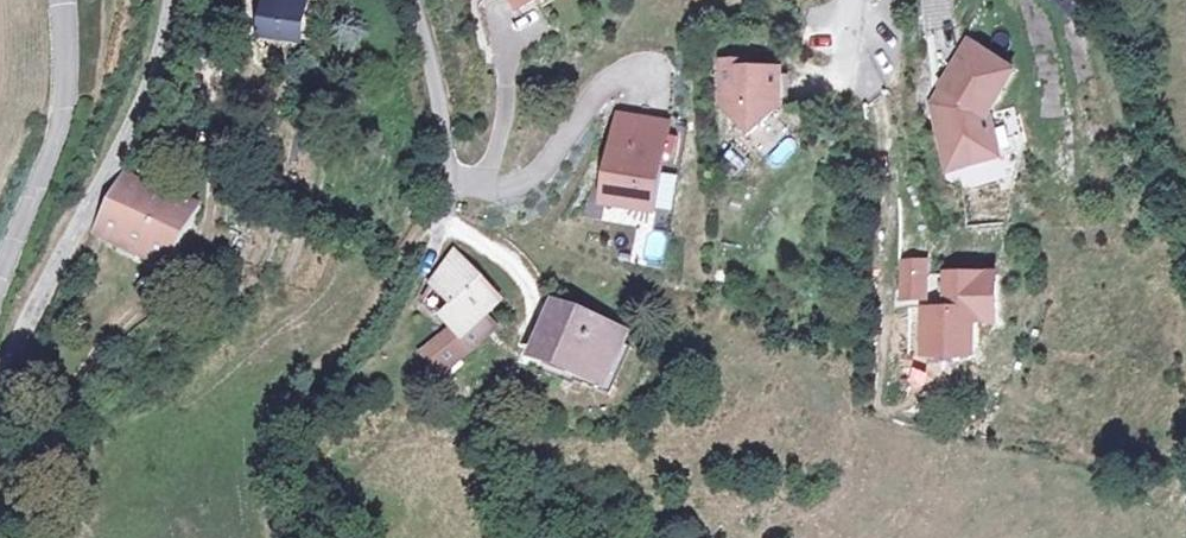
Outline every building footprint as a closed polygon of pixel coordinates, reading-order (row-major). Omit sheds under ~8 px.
[(246,28),(293,40),(301,0),(253,0),(246,28)] [(1025,63),(980,35),(953,79),(947,90),(965,158),(1011,146),(999,107),(1025,63)] [(757,54),(734,54),(732,96),(761,126),(791,97),(792,63),(757,62),(757,54)] [(947,90),(943,97),(959,159),(965,158),(947,90)] [(659,120),(606,111),(590,197),(644,206),(659,120)] [(676,123),(659,120),(644,206),(661,209),(676,123)] [(132,179),(108,234),(186,267),(218,196),(142,167),(132,179)] [(449,252),(422,285),(443,310),(435,318),(455,341),(494,307),(449,252)] [(886,301),(918,301),(918,257),(887,257),(886,301)] [(959,302),(937,302),(937,347),(987,347),(986,314),(1009,314),(1009,266),(959,266),(959,302)] [(539,309),(519,356),(585,386),(605,348),(578,337),(583,325),(539,309)] [(445,362),(444,358),(456,352),(438,334),(414,356),(432,375),(445,362)]
